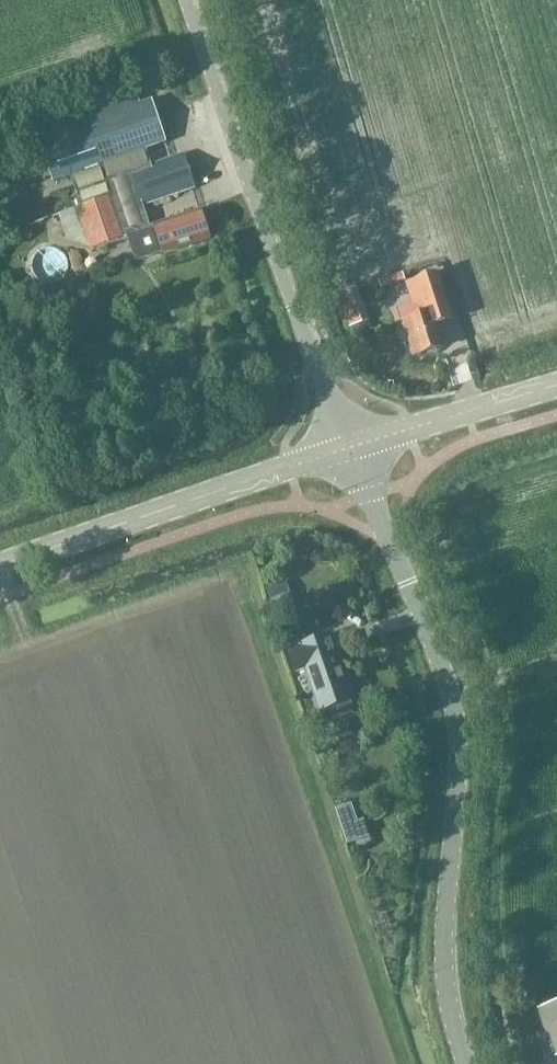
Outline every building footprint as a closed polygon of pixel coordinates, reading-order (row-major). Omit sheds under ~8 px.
[(126,109),(39,139),(53,182),(70,176),(91,169),(150,148),(166,143),(155,111),(151,100),(138,104),(134,93),(122,97),(126,109)] [(155,164),(130,173),(141,206),(143,205),(194,188),(183,154),(171,158),(155,164)] [(81,206),(76,208),(90,250),(124,239),(127,240),(132,254),(139,261),(163,253),(163,254),(209,239),(199,211),(153,226),(150,227),(151,228),(129,235),(123,234),(110,196),(81,206)] [(437,272),(415,279),(405,282),(412,305),(396,310),(401,322),(412,357),(440,348),(434,327),(453,321),(437,272)] [(349,327),(368,320),(356,287),(336,293),(349,327)] [(265,587),(274,611),(294,604),(285,580),(265,587)] [(332,636),(314,642),(289,651),(297,672),(306,669),(321,711),(324,721),(354,711),(350,701),(354,700),(332,636)] [(352,824),(349,814),(337,819),(341,828),(352,824)] [(539,1006),(545,1025),(549,1023),(556,1048),(556,1000),(539,1006)]
